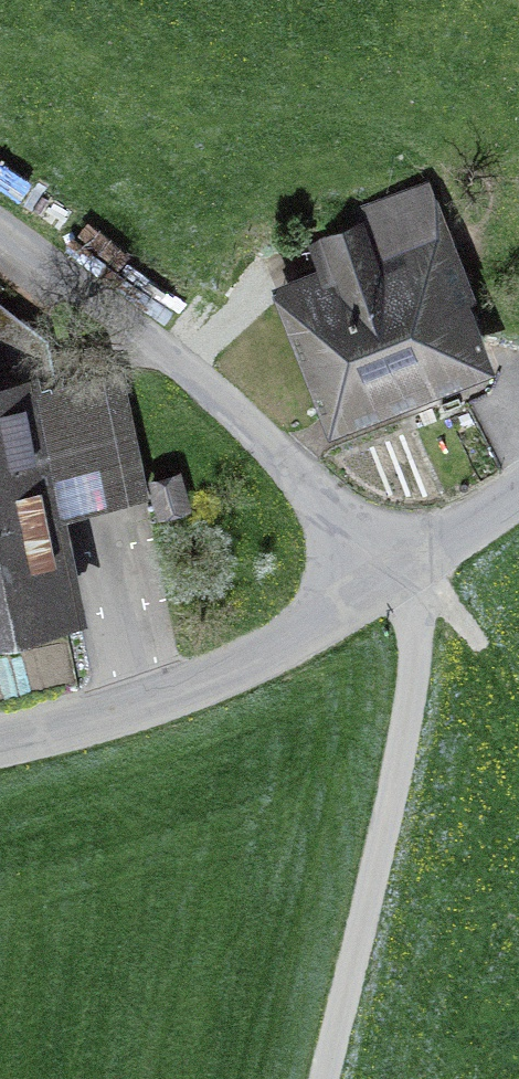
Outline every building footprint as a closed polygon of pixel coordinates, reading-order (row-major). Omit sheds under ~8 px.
[(426,188),(355,216),(358,225),(314,242),(325,270),(293,282),(338,402),(466,351),(443,293),(464,285),(426,188)] [(53,355),(49,340),(0,300),(0,366),(53,355)] [(53,355),(0,366),(0,615),(65,601),(36,464),(124,443),(103,343),(53,355)]
